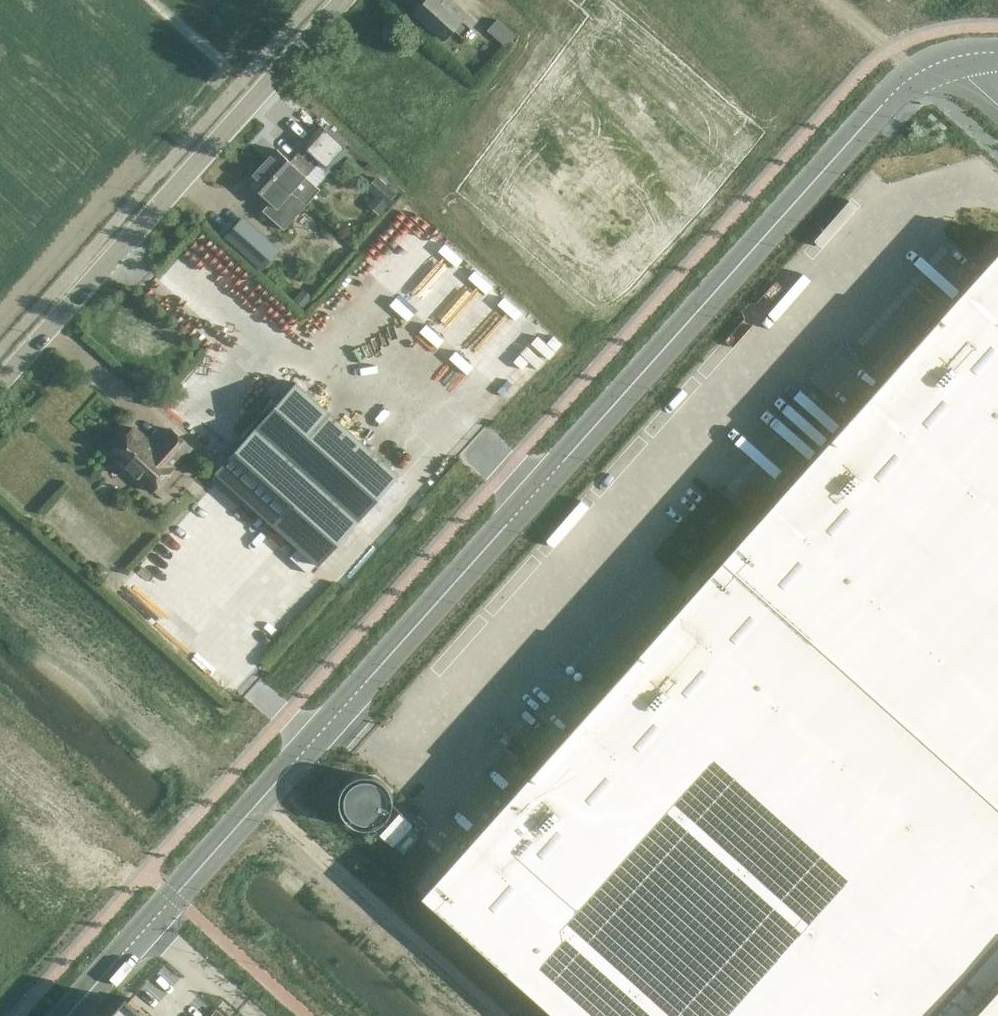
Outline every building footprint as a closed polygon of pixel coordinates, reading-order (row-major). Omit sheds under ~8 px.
[(472,27),(463,18),(463,17),(444,0),(426,0),(416,11),(445,37),(454,28),(463,37),(472,27)] [(487,29),(506,46),(516,35),(497,18),(487,29)] [(325,164),(334,154),(313,135),(303,145),(325,164)] [(275,148),(262,163),(307,202),(320,187),(305,174),(312,167),(295,153),(290,160),(275,148)] [(307,202),(262,163),(248,179),(272,200),(264,209),(285,227),(307,202)] [(387,205),(398,194),(377,175),(366,188),(374,196),(367,204),(378,214),(387,205)] [(247,241),(232,227),(224,235),(240,249),(247,241)] [(423,894),(560,1015),(997,1015),(997,251),(891,371),(759,518),(689,596),(557,744),(423,894)] [(400,474),(295,381),(215,470),(319,564),(400,474)] [(133,426),(110,452),(152,491),(176,464),(175,464),(191,446),(171,428),(155,446),(154,445),(152,447),(147,442),(149,440),(133,426)] [(354,775),(339,792),(340,814),(357,829),(373,828),(380,834),(391,845),(392,845),(392,846),(393,846),(394,846),(395,846),(395,845),(396,845),(412,826),(414,824),(413,823),(413,822),(412,821),(394,804),(393,789),(376,774),(354,775)] [(140,1008),(139,1009),(126,998),(110,1015),(150,1015),(140,1008)]
